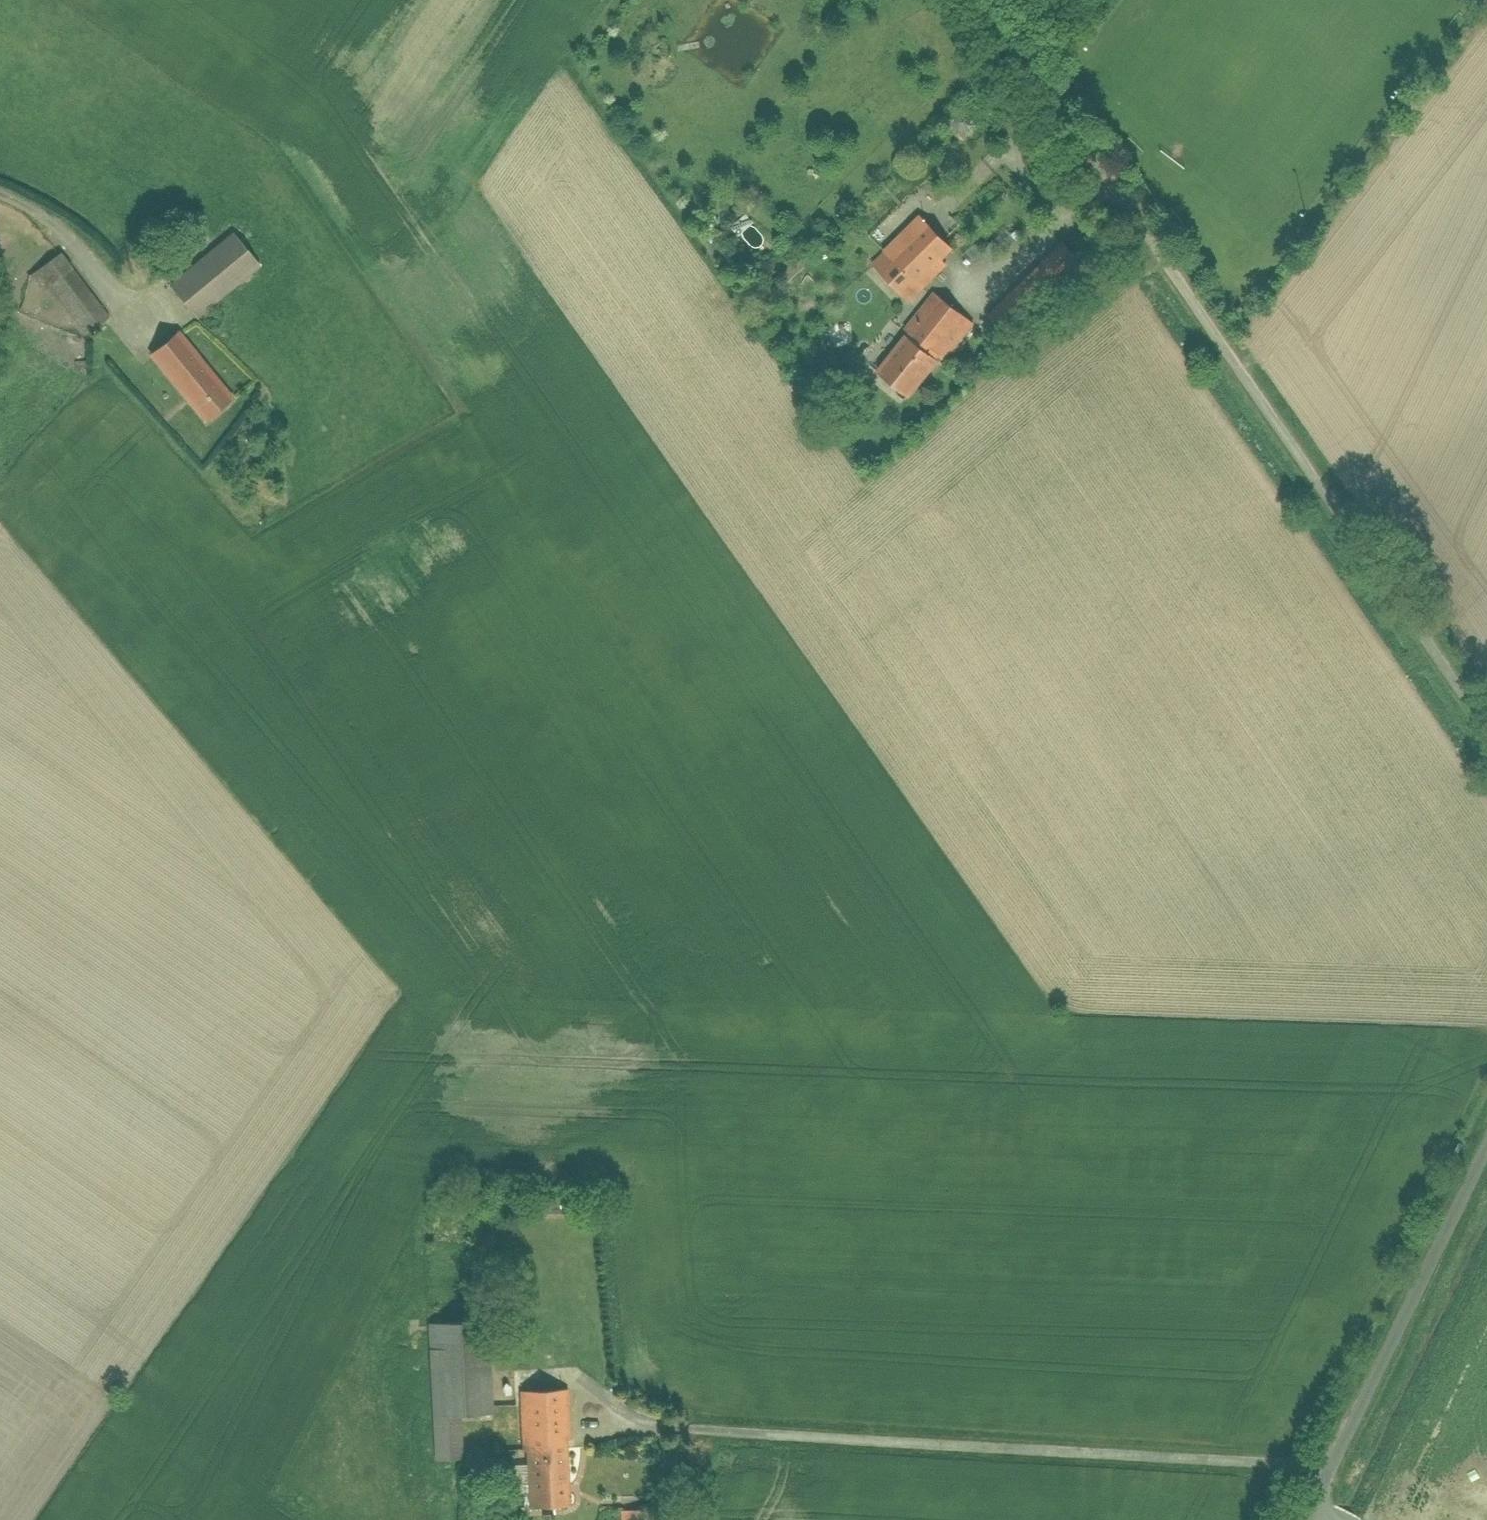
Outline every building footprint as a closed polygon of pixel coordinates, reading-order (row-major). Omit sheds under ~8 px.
[(950,120),(949,135),(965,135),(965,121),(950,120)] [(865,271),(904,308),(949,261),(910,224),(865,271)] [(241,240),(176,286),(195,312),(260,266),(241,240)] [(64,258),(39,276),(86,340),(111,321),(64,258)] [(929,302),(872,381),(902,402),(959,324),(929,302)] [(180,343),(156,364),(211,427),(235,407),(180,343)] [(478,1326),(416,1328),(421,1461),(455,1460),(453,1415),(482,1413),(478,1326)] [(563,1512),(562,1383),(509,1384),(510,1436),(521,1436),(522,1512),(563,1512)]
